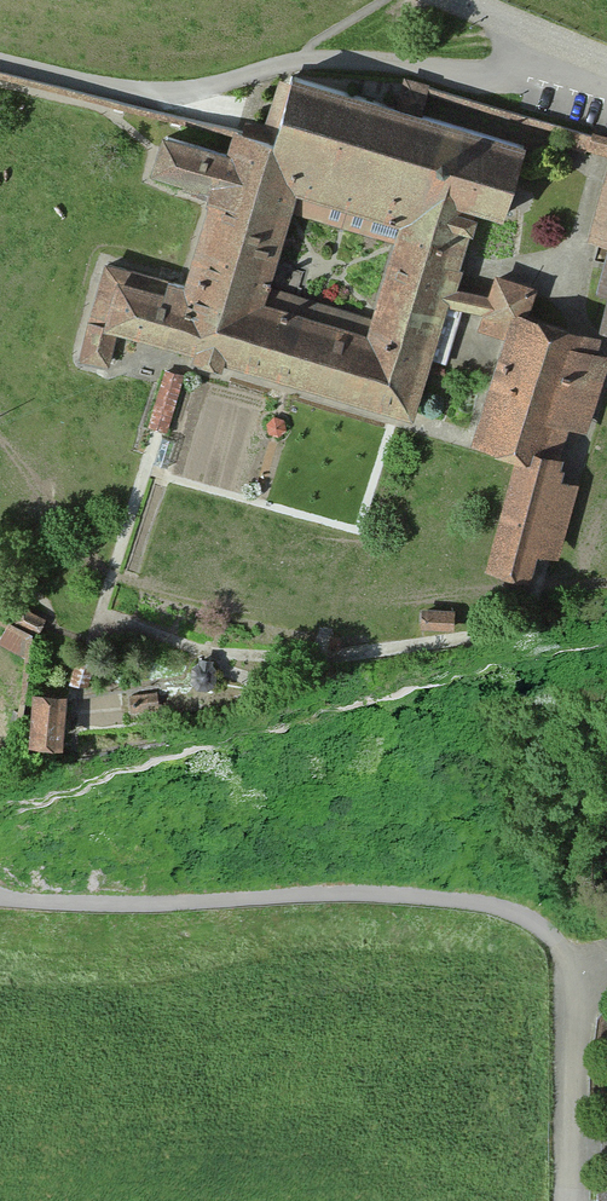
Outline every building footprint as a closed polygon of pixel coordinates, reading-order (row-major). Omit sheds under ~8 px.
[(510,213),(528,146),(294,81),(292,87),(284,115),(275,148),(480,205),(510,213)] [(404,81),(397,105),(422,112),(429,88),(404,81)] [(246,124),(242,139),(250,141),(267,146),(275,148),(284,115),(292,87),(280,84),(266,130),(246,124)] [(593,133),(587,151),(606,157),(606,137),(593,133)] [(605,433),(606,425),(606,335),(539,316),(547,288),(505,277),(500,295),(458,283),(480,205),(275,148),(267,146),(250,141),(242,139),(237,137),(233,152),(167,134),(153,183),(220,202),(193,296),(122,276),(104,337),(419,425),(453,303),(494,315),(489,333),(520,342),(492,440),(544,455),(514,563),(570,579),(577,553),(591,557),(606,499),(606,483),(582,476),(595,430),(605,433)] [(590,244),(606,248),(606,168),(590,244)] [(456,609),(422,606),(420,625),(454,628),(456,609)] [(45,620),(22,609),(16,622),(39,632),(45,620)] [(342,637),(330,635),(329,646),(341,648),(342,637)] [(95,660),(78,655),(70,681),(88,686),(95,660)] [(213,658),(200,655),(199,661),(192,664),(189,676),(196,684),(209,686),(218,679),(219,670),(212,663),(213,658)] [(156,694),(129,697),(131,714),(158,711),(156,694)] [(66,700),(33,697),(29,748),(62,751),(66,700)] [(598,1178),(599,1200),(606,1200),(606,1177),(598,1178)]
